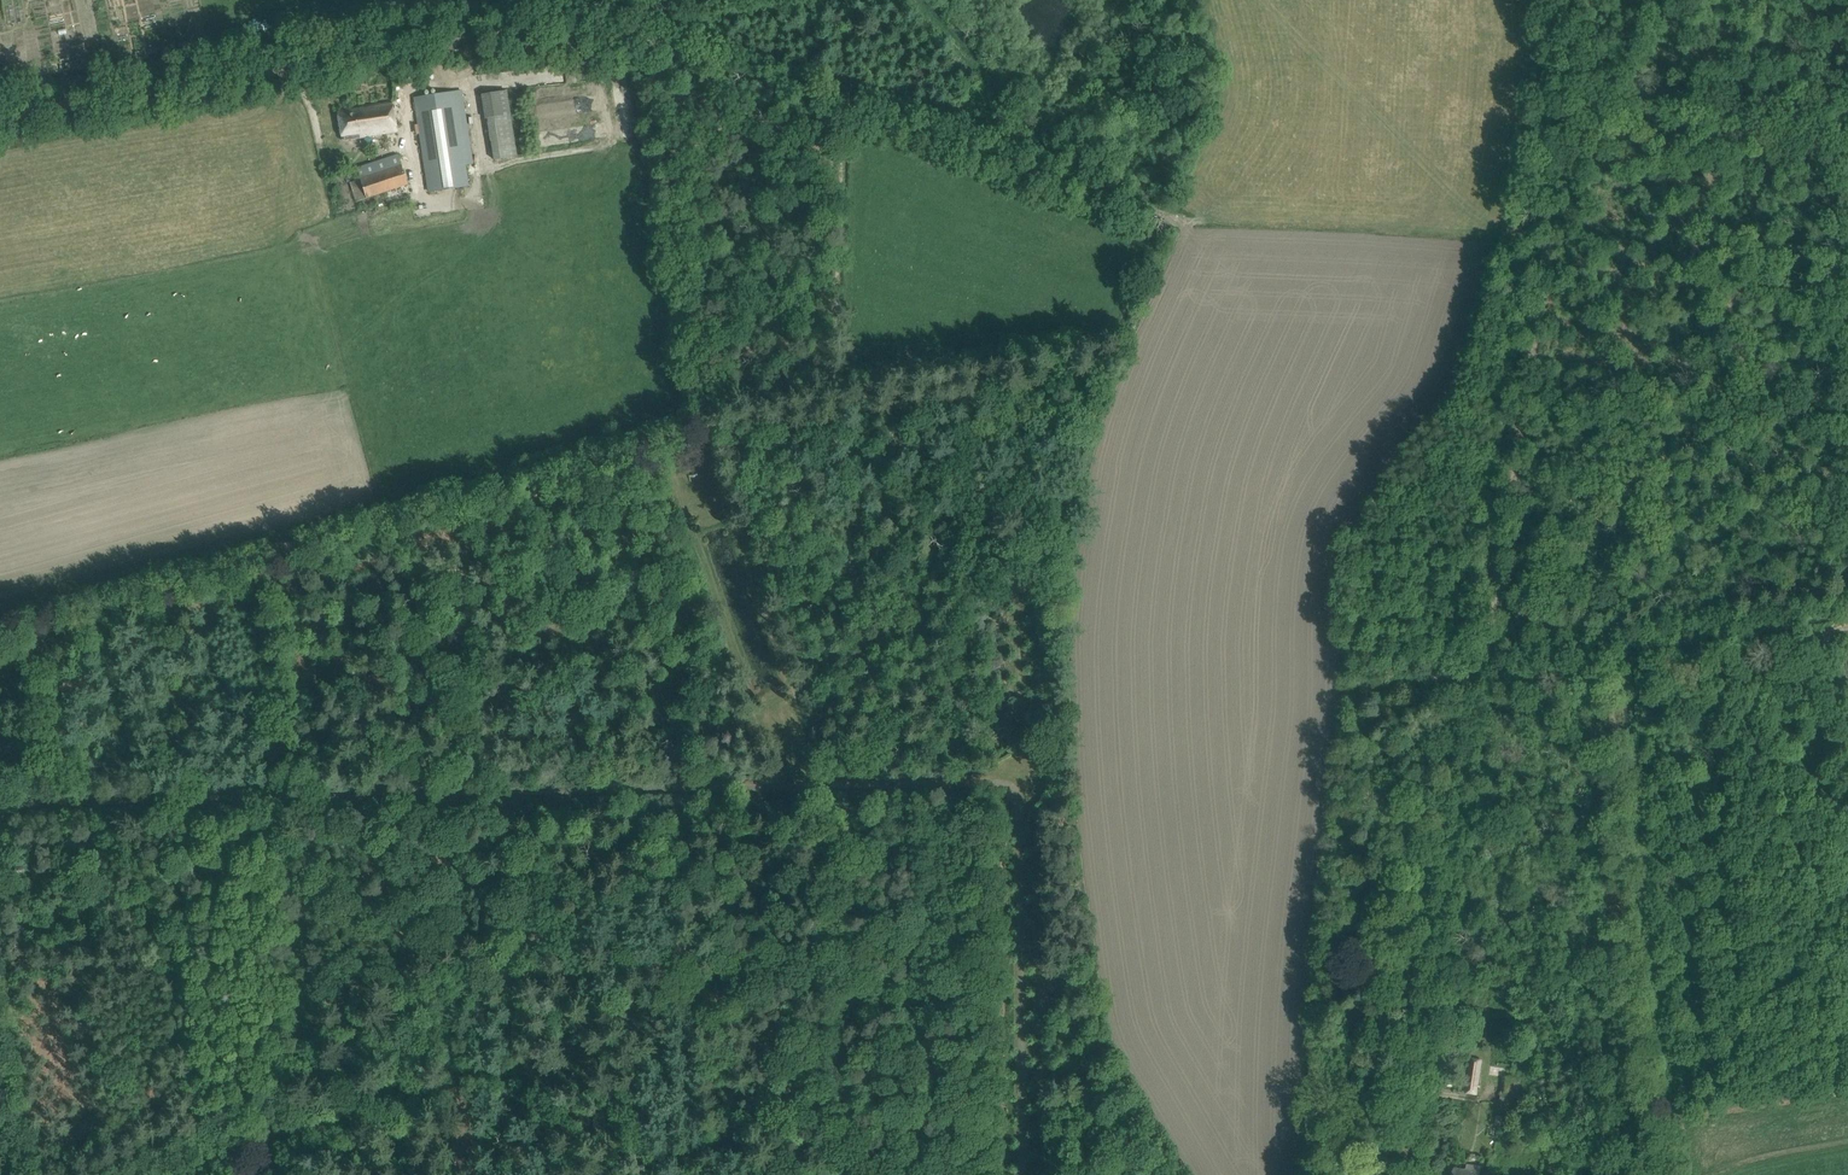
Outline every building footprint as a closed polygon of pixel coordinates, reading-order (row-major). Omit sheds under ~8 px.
[(487,118),(494,160),(517,156),(506,89),(481,94),(485,119),(487,118)] [(462,90),(414,97),(426,170),(429,192),(468,186),(465,164),(473,163),(462,90)] [(342,141),(360,138),(360,136),(397,131),(392,102),(337,111),(342,141)] [(361,179),(350,182),(356,201),(369,197),(375,195),(408,184),(397,154),(357,167),(361,179)] [(1482,1021),(1472,1019),(1470,1037),(1480,1038),(1482,1021)] [(1478,1089),(1482,1060),(1471,1058),(1470,1058),(1470,1059),(1471,1059),(1467,1088),(1466,1087),(1466,1088),(1467,1088),(1466,1092),(1477,1094),(1478,1089)] [(1494,1065),(1493,1073),(1501,1074),(1502,1067),(1494,1065)] [(1484,1167),(1468,1165),(1467,1170),(1455,1168),(1454,1174),(1483,1174),(1484,1167)]
